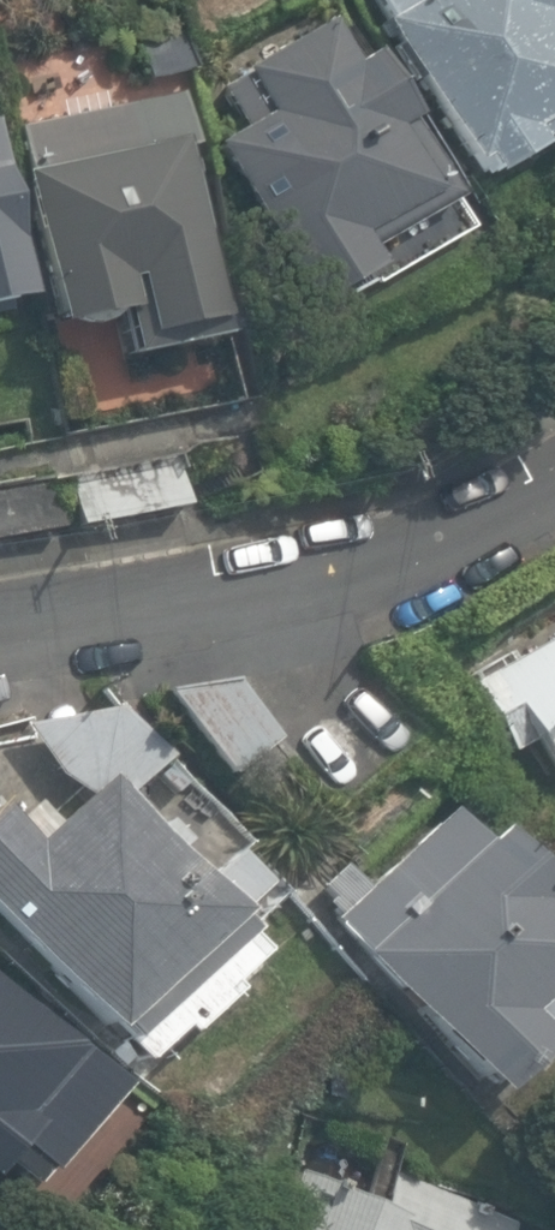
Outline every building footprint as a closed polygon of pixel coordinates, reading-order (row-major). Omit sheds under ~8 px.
[(383,18),(481,178),(554,133),(554,0),(413,0),(383,18)] [(261,105),(208,136),(306,302),(377,261),(364,238),(445,190),(400,114),(414,106),(373,37),(349,51),(322,6),(234,58),(261,105)] [(174,135),(11,168),(43,324),(119,308),(113,277),(126,274),(137,329),(211,314),(174,135)] [(29,294),(0,148),(0,300),(29,294)] [(472,684),(513,757),(539,742),(554,772),(554,637),(472,684)] [(242,678),(193,718),(265,806),(314,767),(242,678)] [(0,813),(0,908),(125,1038),(250,919),(115,778),(49,840),(12,802),(0,813)] [(453,810),(330,922),(489,1096),(554,1036),(554,871),(513,826),(488,848),(453,810)] [(2,1179),(49,1123),(35,1111),(81,1056),(0,989),(0,1178),(2,1179)] [(294,1171),(271,1229),(518,1229),(520,1224),(395,1177),(384,1205),(294,1171)]
